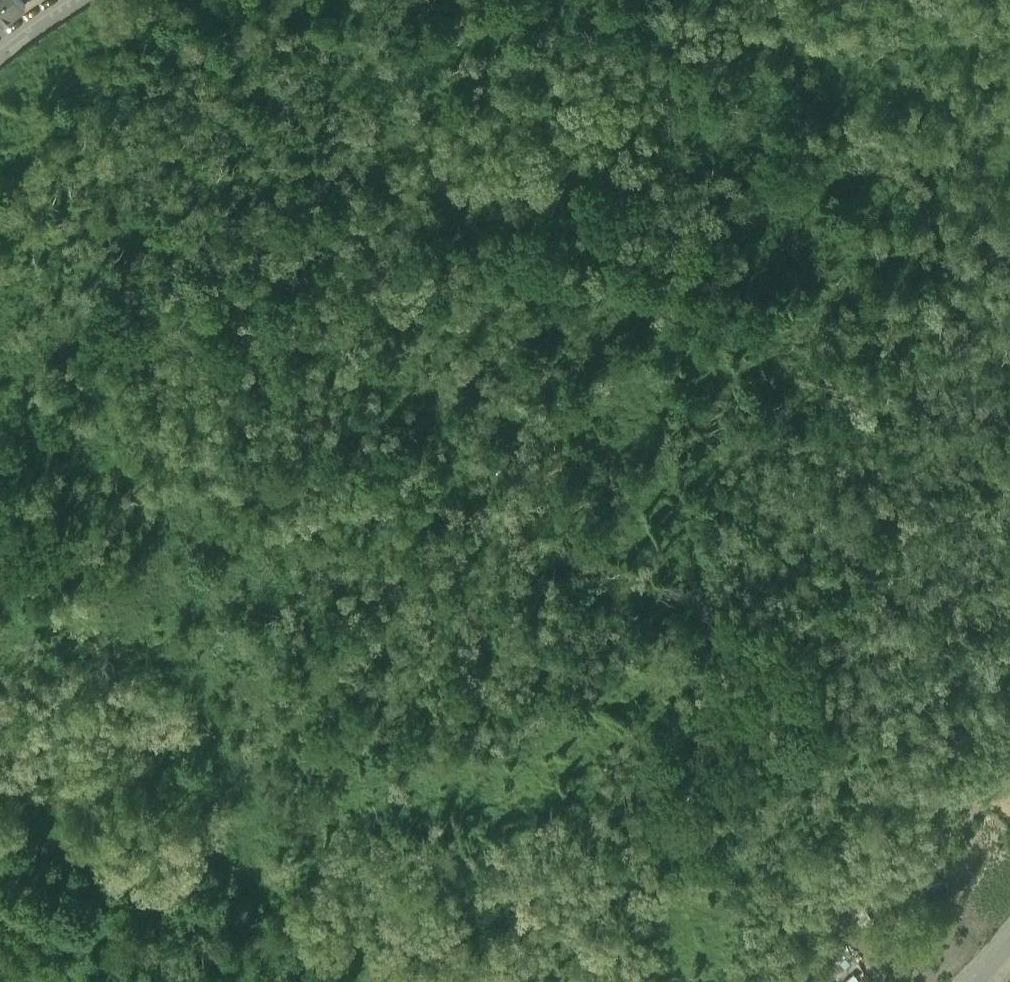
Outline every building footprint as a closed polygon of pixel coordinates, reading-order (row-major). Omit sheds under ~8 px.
[(3,32),(25,15),(13,0),(0,0),(0,28),(3,32)]
